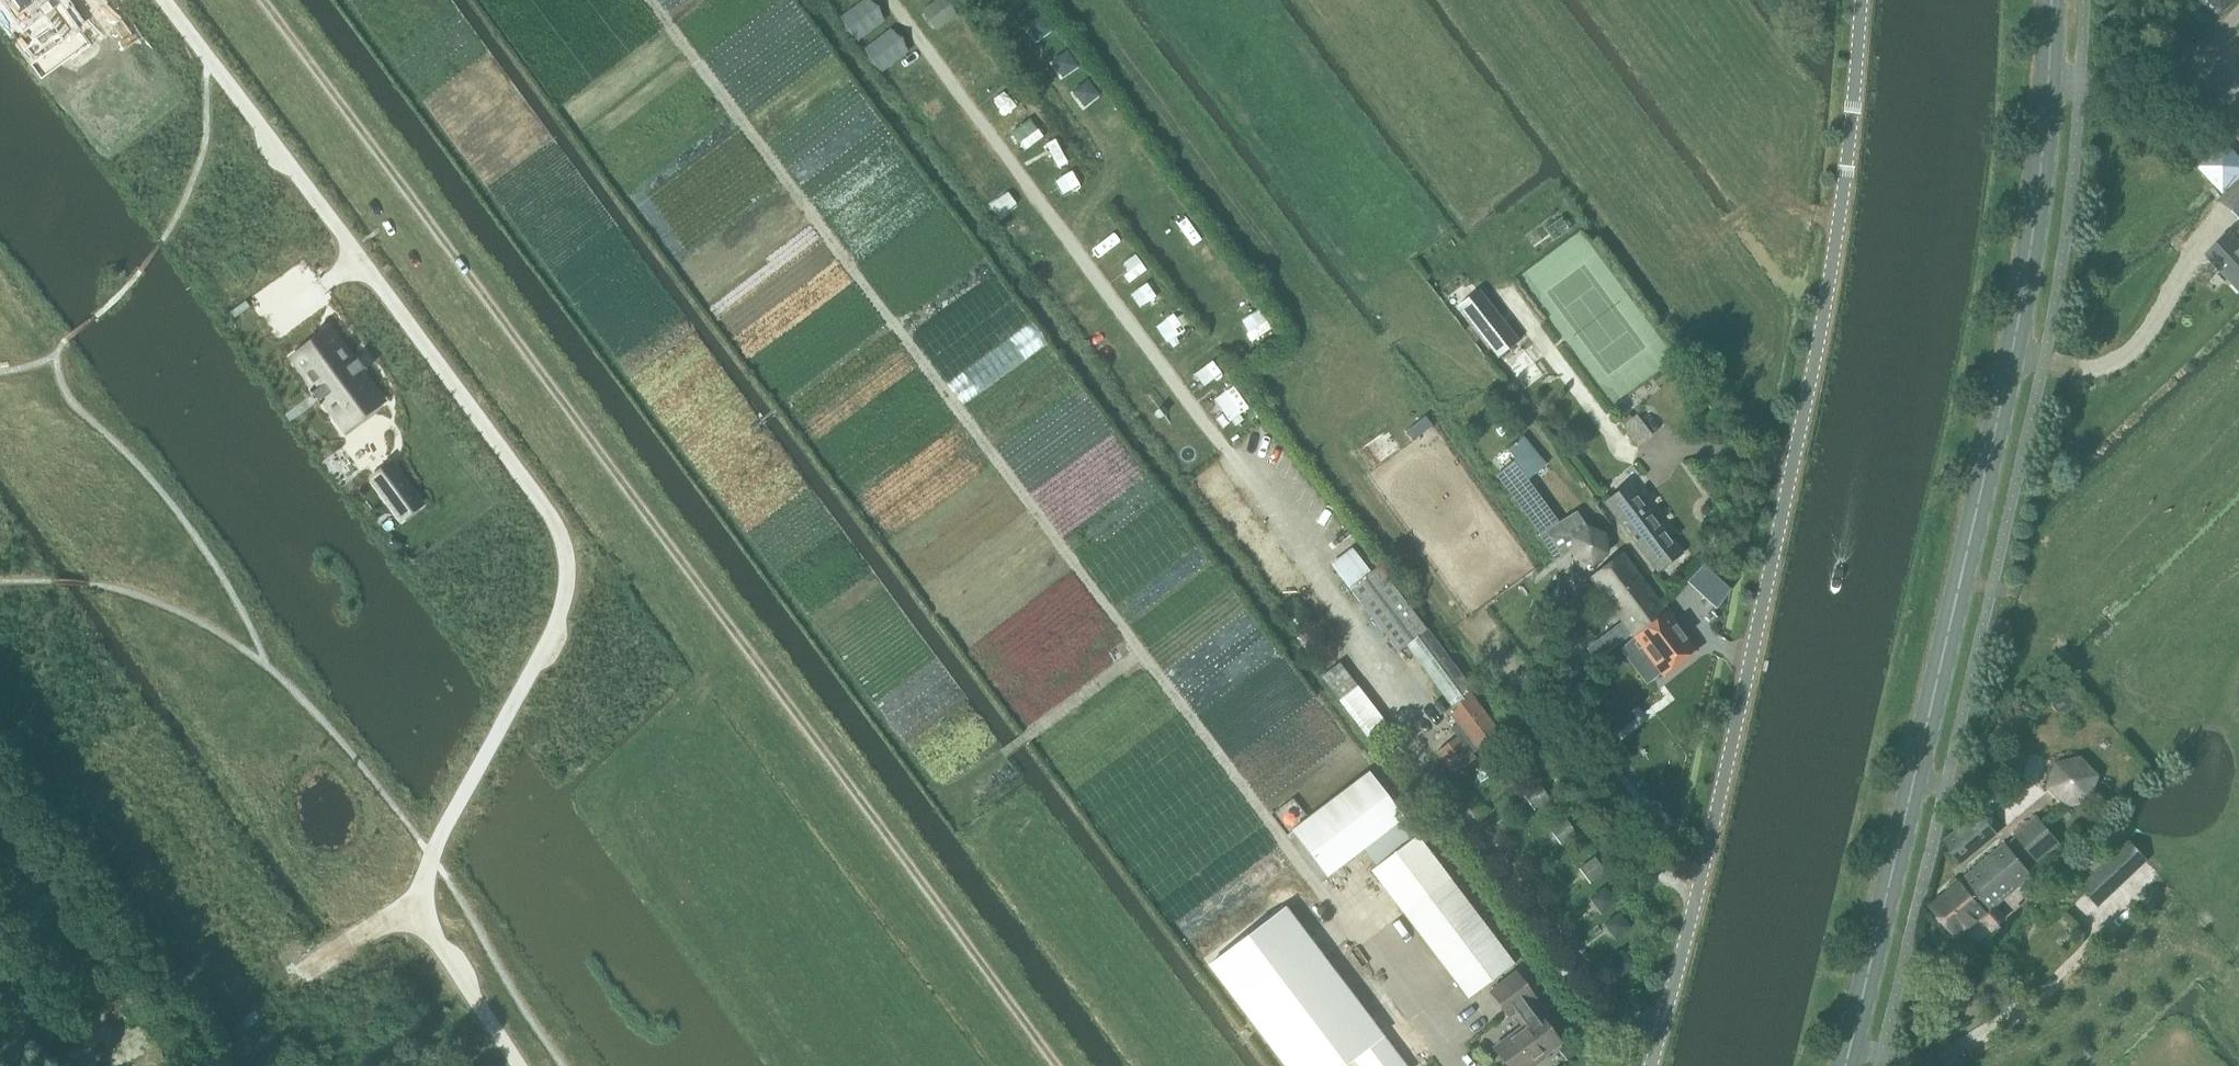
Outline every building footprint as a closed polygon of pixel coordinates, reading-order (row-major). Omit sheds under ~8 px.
[(17,15),(33,4),(43,17),(59,5),(55,0),(6,0),(17,15)] [(1053,27),(1042,13),(1029,23),(1040,37),(1053,27)] [(1078,65),(1068,51),(1056,59),(1066,73),(1078,65)] [(1100,93),(1088,80),(1076,89),(1088,103),(1100,93)] [(2198,167),(2224,194),(2238,180),(2238,155),(2226,140),(2198,167)] [(2206,254),(2238,290),(2238,230),(2235,234),(2232,230),(2206,254)] [(1520,341),(1479,289),(1458,306),(1498,358),(1520,341)] [(245,301),(229,312),(233,318),(249,306),(245,301)] [(329,331),(294,357),(318,389),(313,392),(313,393),(313,394),(314,393),(319,401),(320,402),(325,398),(338,417),(373,391),(359,373),(364,369),(365,369),(364,368),(363,368),(358,361),(359,360),(358,359),(357,360),(352,363),(329,331)] [(1525,389),(1544,375),(1535,364),(1517,378),(1525,389)] [(1636,415),(1622,426),(1639,447),(1653,436),(1636,415)] [(391,465),(374,478),(382,489),(403,517),(420,504),(400,476),(391,465)] [(1658,573),(1682,554),(1629,484),(1605,503),(1658,573)] [(1398,652),(1406,646),(1453,708),(1449,711),(1459,723),(1452,729),(1459,737),(1438,753),(1454,774),(1475,758),(1473,754),(1500,733),(1471,695),(1475,691),(1379,566),(1371,572),(1352,548),(1331,564),(1398,652)] [(1590,579),(1623,622),(1596,644),(1608,658),(1619,650),(1636,639),(1645,651),(1634,660),(1649,679),(1660,670),(1664,676),(1667,674),(1671,676),(1694,657),(1694,653),(1697,651),(1623,554),(1590,579)] [(1716,607),(1729,589),(1715,576),(1700,592),(1716,607)] [(1339,663),(1322,677),(1340,700),(1358,687),(1339,663)] [(1373,742),(1390,729),(1358,687),(1340,700),(1373,742)] [(2066,808),(2093,801),(2100,777),(2082,756),(2056,763),(2048,788),(2066,808)] [(1369,771),(1293,830),(1329,877),(1406,819),(1369,771)] [(1534,808),(1549,797),(1539,784),(1524,795),(1534,808)] [(1980,814),(1946,841),(1963,862),(1997,835),(1980,814)] [(2038,818),(2017,836),(2038,862),(2059,844),(2038,818)] [(1563,845),(1578,834),(1567,821),(1552,831),(1563,845)] [(1469,997),(1515,962),(1418,835),(1373,870),(1405,913),(1469,997)] [(2115,856),(2082,887),(2101,905),(2148,861),(2131,843),(2116,857),(2115,856)] [(1978,918),(1991,931),(2006,916),(1996,906),(2031,875),(2007,845),(1933,907),(1957,935),(1978,918)] [(1591,882),(1605,871),(1595,858),(1581,868),(1591,882)] [(1606,888),(1594,896),(1604,910),(1616,901),(1606,888)] [(1354,1059),(1359,1065),(1405,1065),(1383,1037),(1384,1036),(1286,908),(1209,966),(1285,1065),(1344,1065),(1354,1059)] [(1608,921),(1618,935),(1630,926),(1620,912),(1608,921)] [(1613,959),(1625,972),(1634,962),(1622,950),(1613,959)] [(1529,1001),(1535,997),(1517,973),(1492,992),(1510,1016),(1513,1013),(1524,1026),(1496,1048),(1510,1065),(1529,1065),(1534,1062),(1537,1065),(1546,1058),(1544,1055),(1561,1042),(1529,1001)]
